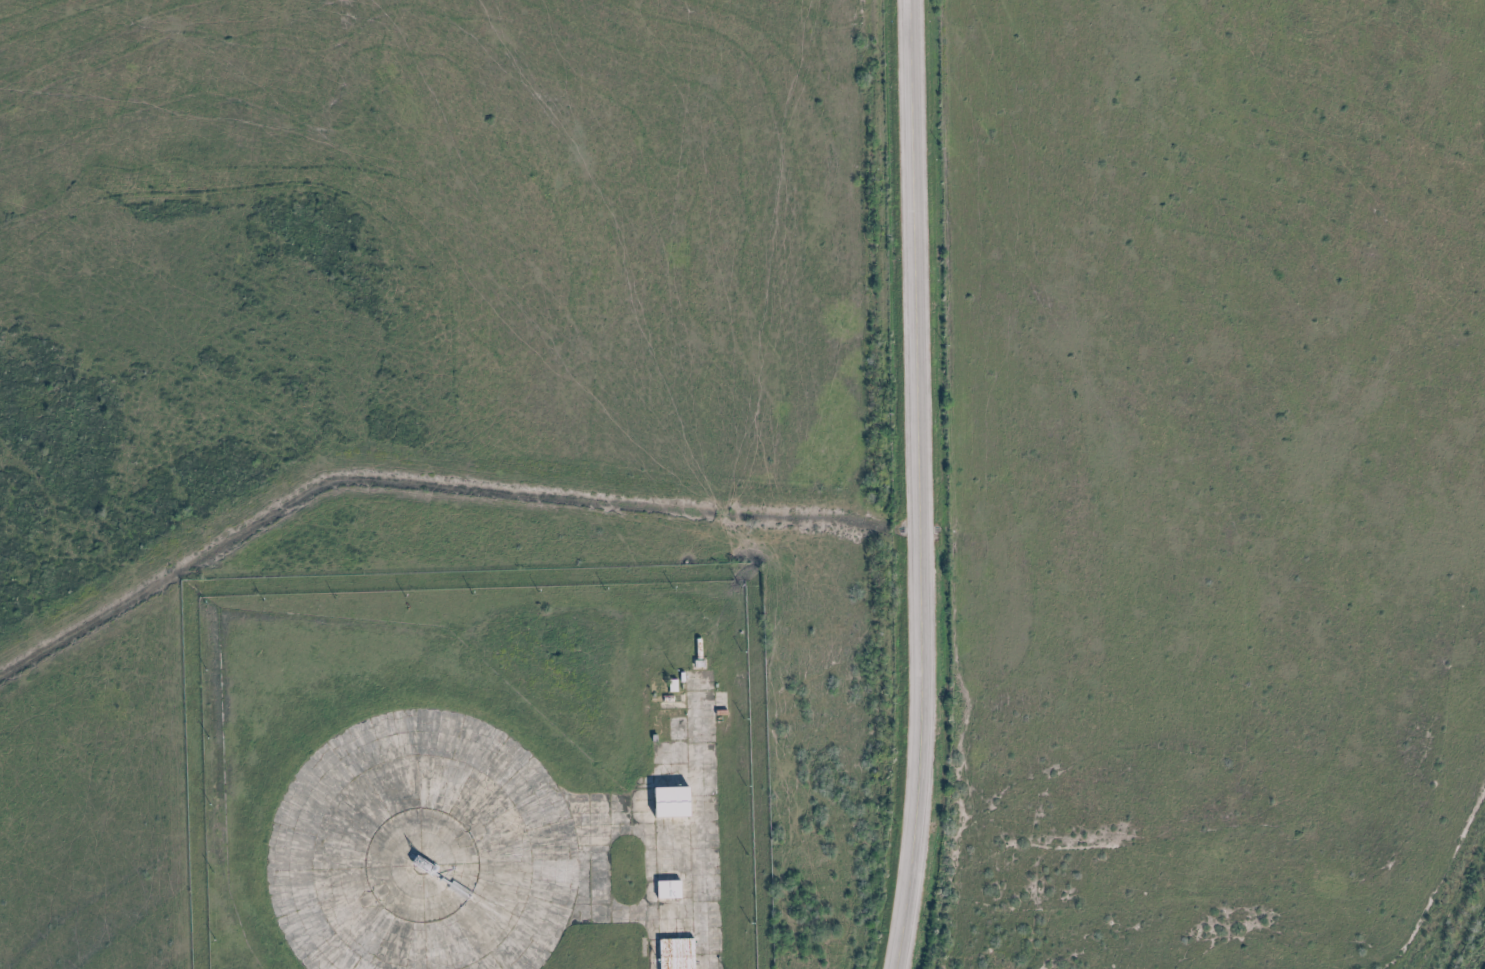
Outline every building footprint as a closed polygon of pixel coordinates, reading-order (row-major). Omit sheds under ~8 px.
[(647,787),(649,822),(687,819),(685,784),(647,787)] [(651,882),(653,901),(678,899),(676,880),(651,882)] [(653,968),(688,968),(688,939),(652,939),(653,968)]
